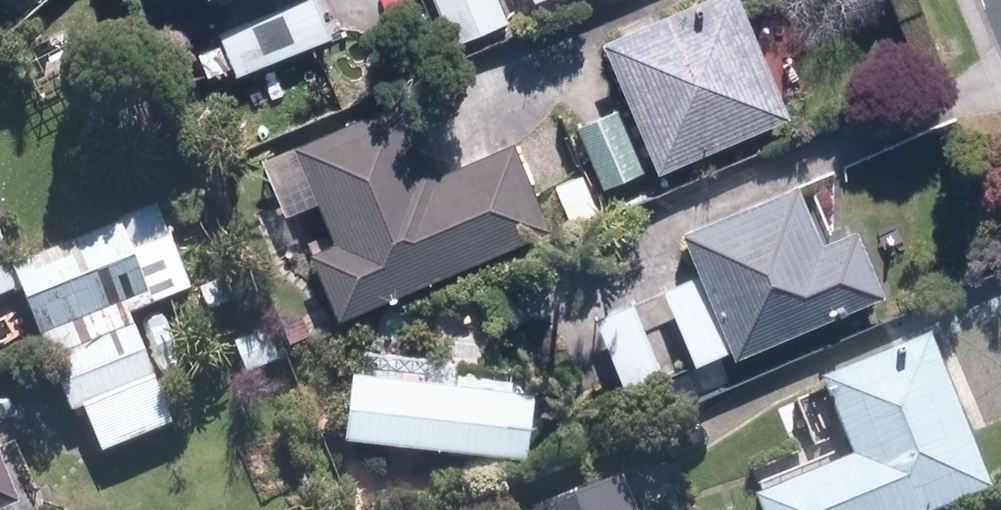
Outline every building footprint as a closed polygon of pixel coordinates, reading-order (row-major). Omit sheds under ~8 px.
[(223,29),(242,71),(343,26),(331,0),(287,0),(223,29)] [(460,50),(520,24),(509,0),(439,0),(460,50)] [(549,8),(566,0),(545,0),(549,8)] [(607,31),(661,165),(799,109),(755,0),(685,0),(607,31)] [(404,92),(267,147),(294,213),(330,198),(344,233),(319,243),(346,308),(558,222),(521,133),(435,168),(404,92)] [(653,166),(623,99),(579,118),(608,186),(653,166)] [(739,341),(744,353),(895,295),(864,215),(832,228),(812,176),(693,221),(710,265),(670,281),(699,357),(739,341)] [(195,283),(166,201),(16,253),(28,288),(72,416),(91,409),(105,450),(179,425),(139,310),(174,298),(186,333),(228,318),(224,309),(252,299),(240,267),(195,283)] [(7,228),(0,230),(0,298),(28,288),(16,253),(7,228)] [(640,290),(600,308),(629,374),(669,356),(640,290)] [(280,321),(239,336),(254,376),(295,361),(280,321)] [(830,370),(862,456),(762,494),(768,509),(956,509),(1000,493),(1000,486),(941,328),(830,370)] [(463,370),(359,357),(351,424),(537,448),(547,367),(465,357),(463,370)] [(0,431),(0,509),(27,499),(0,431)] [(622,472),(530,509),(638,509),(622,472)]
